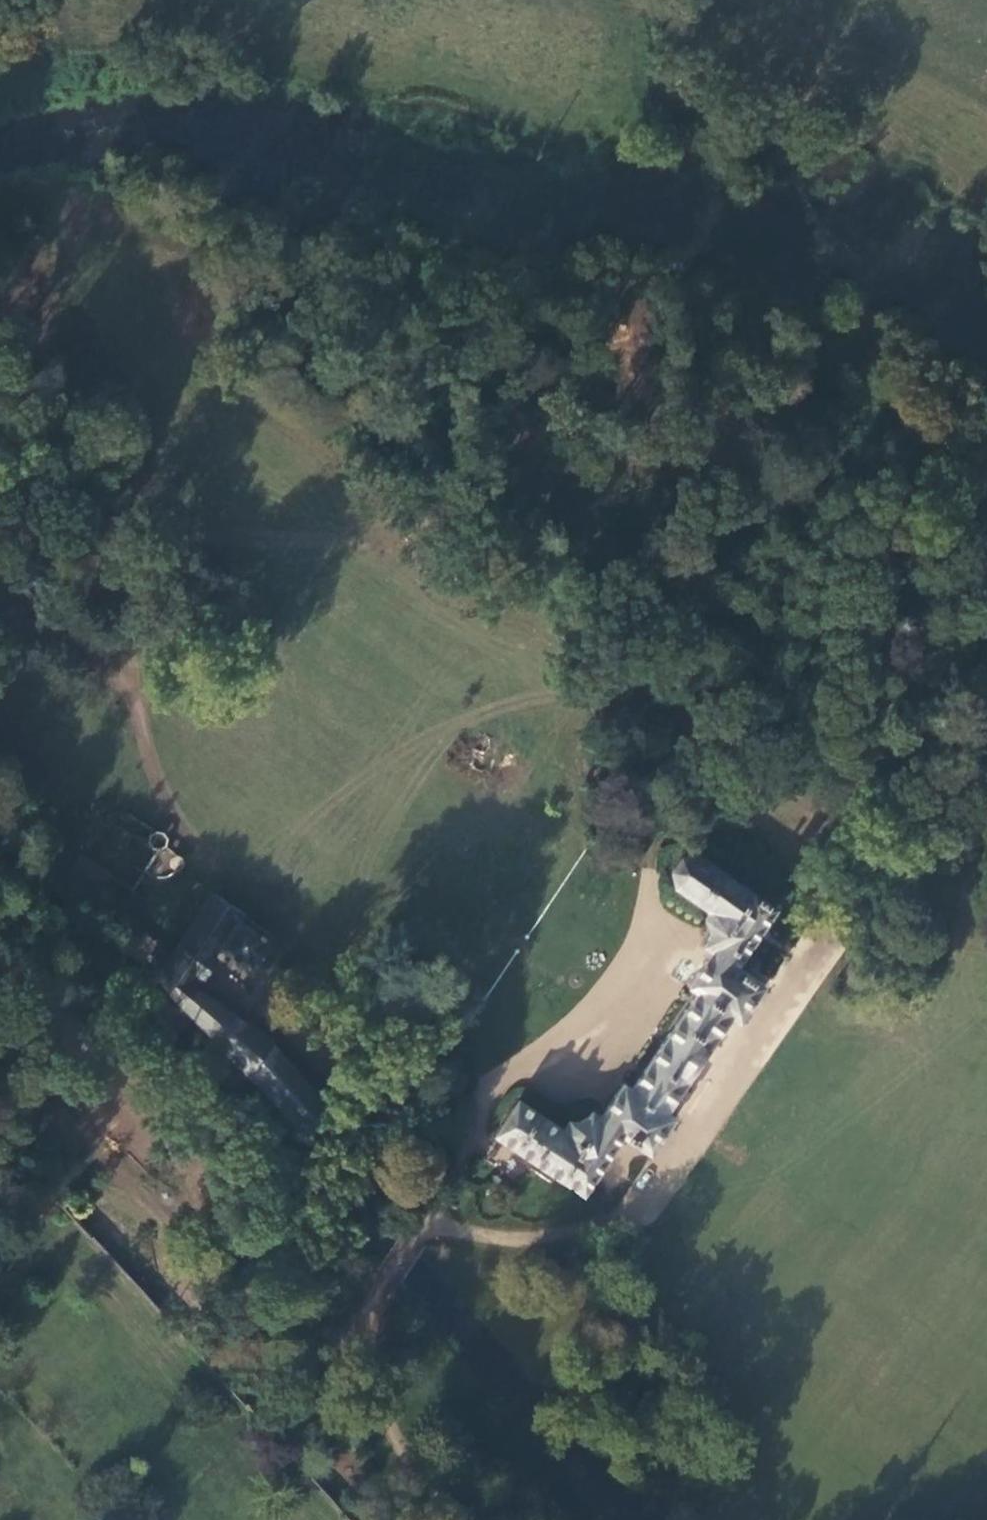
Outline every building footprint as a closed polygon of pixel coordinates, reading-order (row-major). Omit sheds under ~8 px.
[(108,835),(91,851),(125,887),(164,851),(127,812),(105,832),(108,835)] [(535,1099),(512,1135),(598,1193),(628,1150),(639,1156),(646,1152),(651,1146),(665,1151),(687,1115),(678,1110),(742,1016),(750,1021),(775,986),(749,967),(788,908),(713,855),(706,852),(696,853),(688,858),(682,872),(687,882),(720,906),(714,919),(714,936),(721,948),(698,982),(708,990),(644,1085),(633,1078),(612,1110),(604,1106),(579,1125),(535,1099)] [(280,934),(289,923),(221,887),(157,975),(258,1079),(278,1053),(283,1046),(213,972),(240,929),(261,954),(273,955),(280,953),(285,944),(280,934)] [(336,1112),(278,1053),(258,1079),(319,1139),(336,1112)]
